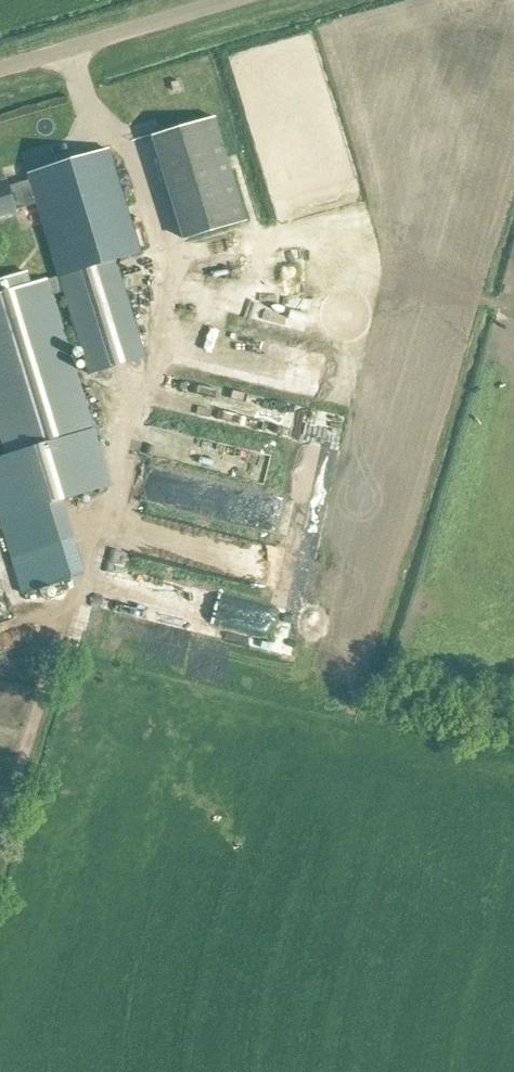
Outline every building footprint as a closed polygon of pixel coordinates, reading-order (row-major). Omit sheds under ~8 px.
[(182,241),(246,222),(215,118),(151,137),(182,241)] [(26,176),(28,182),(6,189),(4,183),(0,184),(0,218),(14,214),(13,212),(35,205),(57,278),(31,286),(27,272),(0,280),(0,433),(7,456),(0,458),(0,528),(10,562),(58,548),(45,506),(107,488),(49,298),(61,294),(86,377),(143,360),(115,263),(140,255),(108,151),(26,176)] [(374,311),(208,278),(201,313),(367,346),(374,311)]
